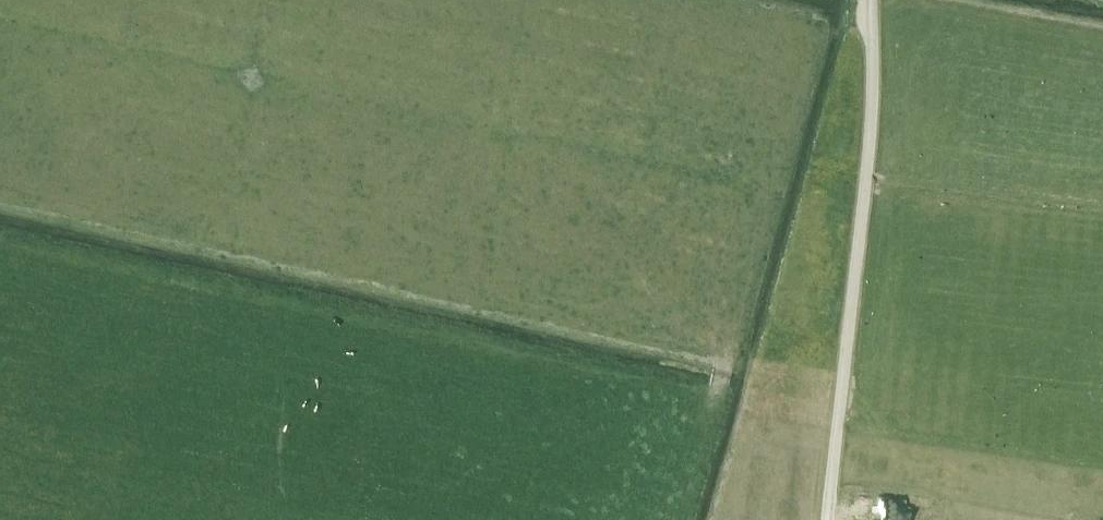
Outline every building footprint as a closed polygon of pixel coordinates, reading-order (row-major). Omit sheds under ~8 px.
[(890,506),(874,502),(870,519),(887,519),(890,506)]
